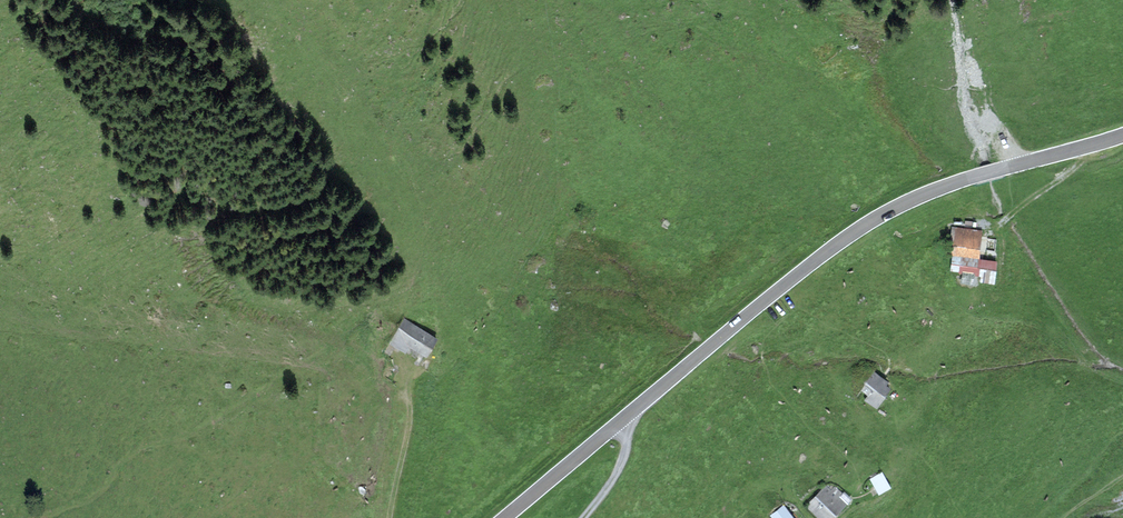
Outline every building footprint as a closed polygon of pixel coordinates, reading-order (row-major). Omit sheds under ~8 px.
[(983,233),(955,231),(953,258),(981,260),(983,233)] [(998,265),(954,260),(953,274),(981,277),(980,285),(995,287),(998,265)] [(405,356),(408,351),(423,361),(434,344),(404,324),(390,345),(405,356)] [(890,394),(884,390),(887,386),(874,376),(862,393),(869,398),(865,403),(877,411),(890,394)] [(881,477),(872,483),(879,495),(889,489),(881,477)] [(836,488),(832,492),(828,488),(809,506),(821,517),(832,517),(846,503),(841,498),(844,495),(836,488)] [(784,508),(773,517),(774,517),(792,517),(784,508)]
